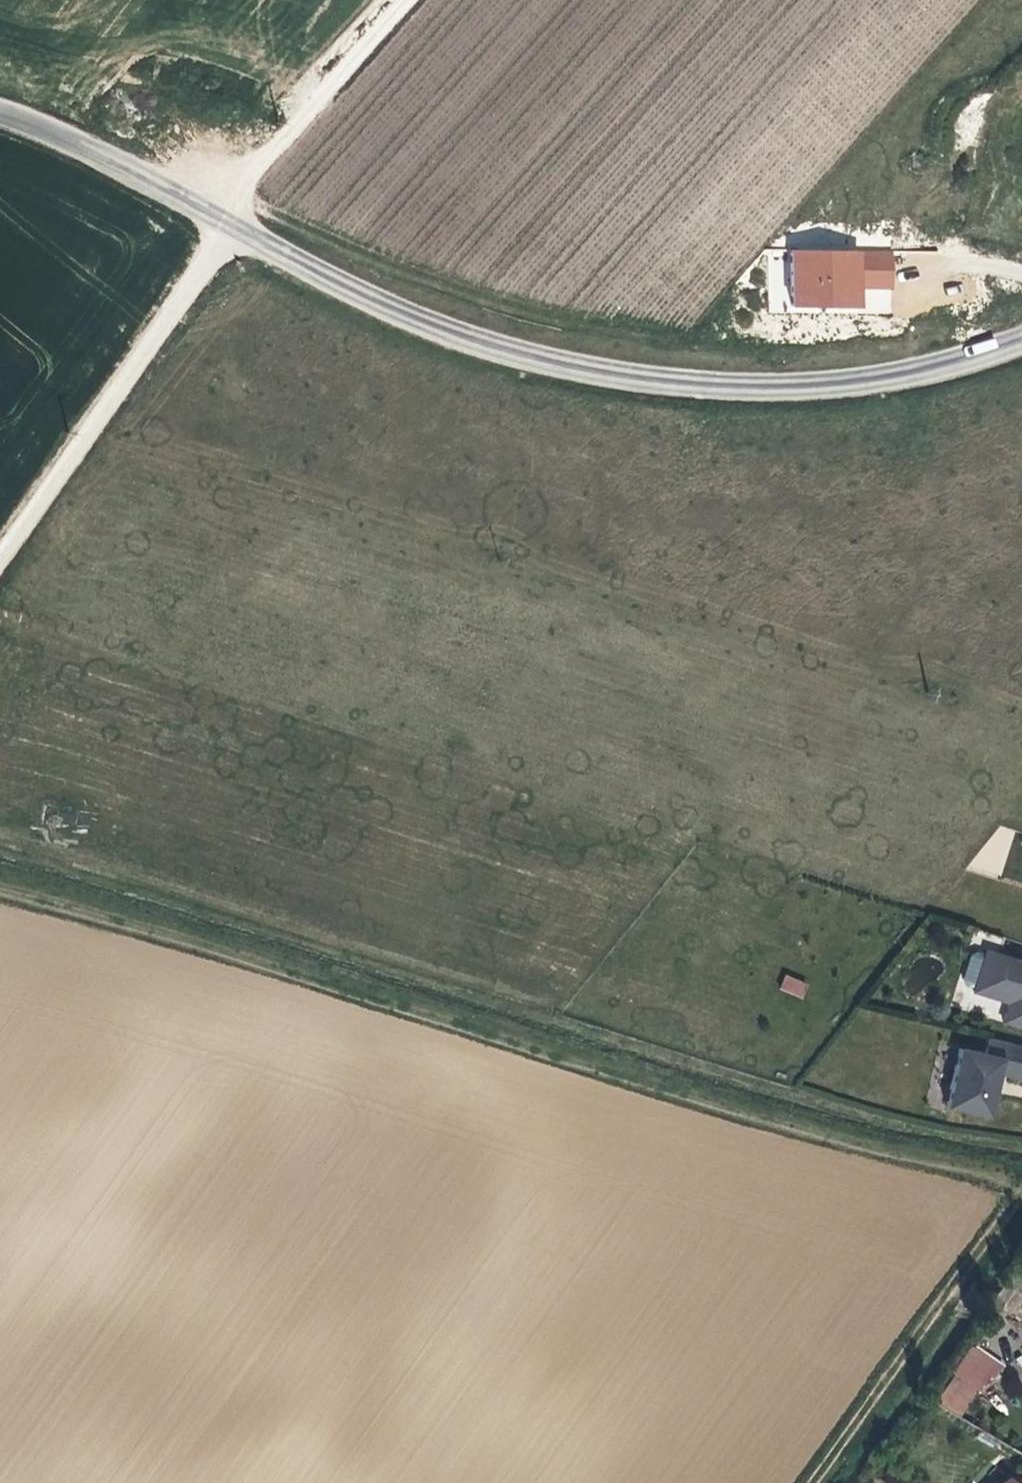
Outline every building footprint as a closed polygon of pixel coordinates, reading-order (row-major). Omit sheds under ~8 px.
[(892,252),(795,251),(795,309),(865,309),(865,289),(892,289),(892,252)] [(991,822),(974,871),(998,879),(1015,831),(991,822)] [(989,951),(977,990),(1011,1002),(1005,1021),(1021,1026),(1021,961),(989,951)] [(779,989),(802,998),(808,983),(784,974),(779,989)] [(993,1037),(989,1054),(965,1049),(952,1106),(994,1116),(1003,1075),(1021,1079),(1021,1044),(993,1037)] [(1016,1298),(1003,1315),(1012,1322),(1021,1309),(1021,1303),(1016,1298)] [(970,1344),(939,1403),(967,1418),(999,1359),(970,1344)]
